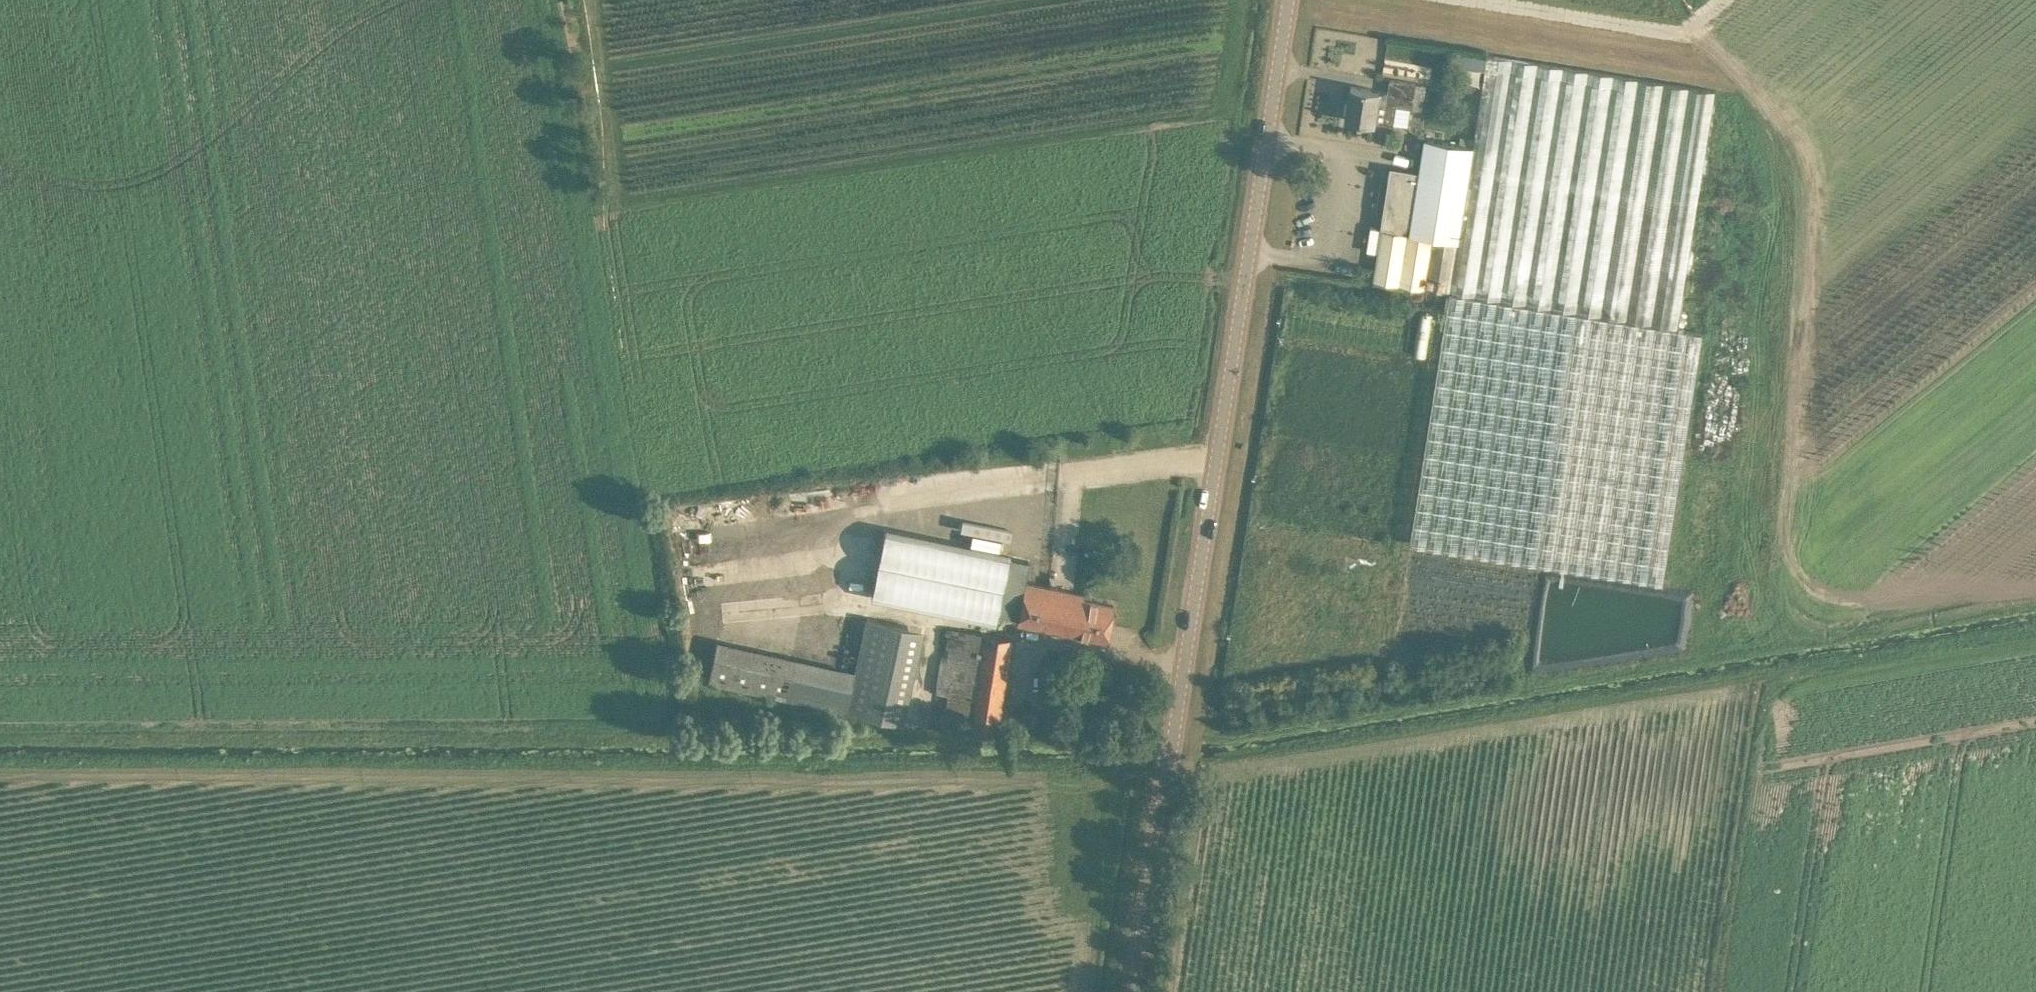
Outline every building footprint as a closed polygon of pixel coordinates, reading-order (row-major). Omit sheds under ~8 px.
[(1455,51),(1454,63),(1486,68),(1488,55),(1455,51)] [(1426,138),(1420,172),(1418,172),(1418,170),(1401,168),(1400,175),(1388,174),(1380,227),(1382,227),(1374,279),(1450,292),(1411,542),(1663,582),(1702,331),(1678,327),(1716,90),(1636,78),(1488,53),(1488,55),(1486,68),(1473,145),(1426,138)] [(1413,107),(1417,82),(1391,78),(1389,91),(1381,90),(1381,89),(1351,85),(1346,118),(1376,123),(1376,121),(1394,124),(1397,105),(1413,107)] [(1466,90),(1480,92),(1482,80),(1468,78),(1466,90)] [(1084,594),(1073,592),(1025,582),(1029,559),(1009,555),(1008,561),(884,536),(873,593),(996,618),(997,613),(1018,617),(1017,622),(1106,640),(1114,604),(1083,598),(1084,594)] [(790,698),(903,723),(923,630),(865,617),(860,639),(806,628),(790,698)] [(1012,638),(956,629),(940,725),(996,734),(1012,638)]
